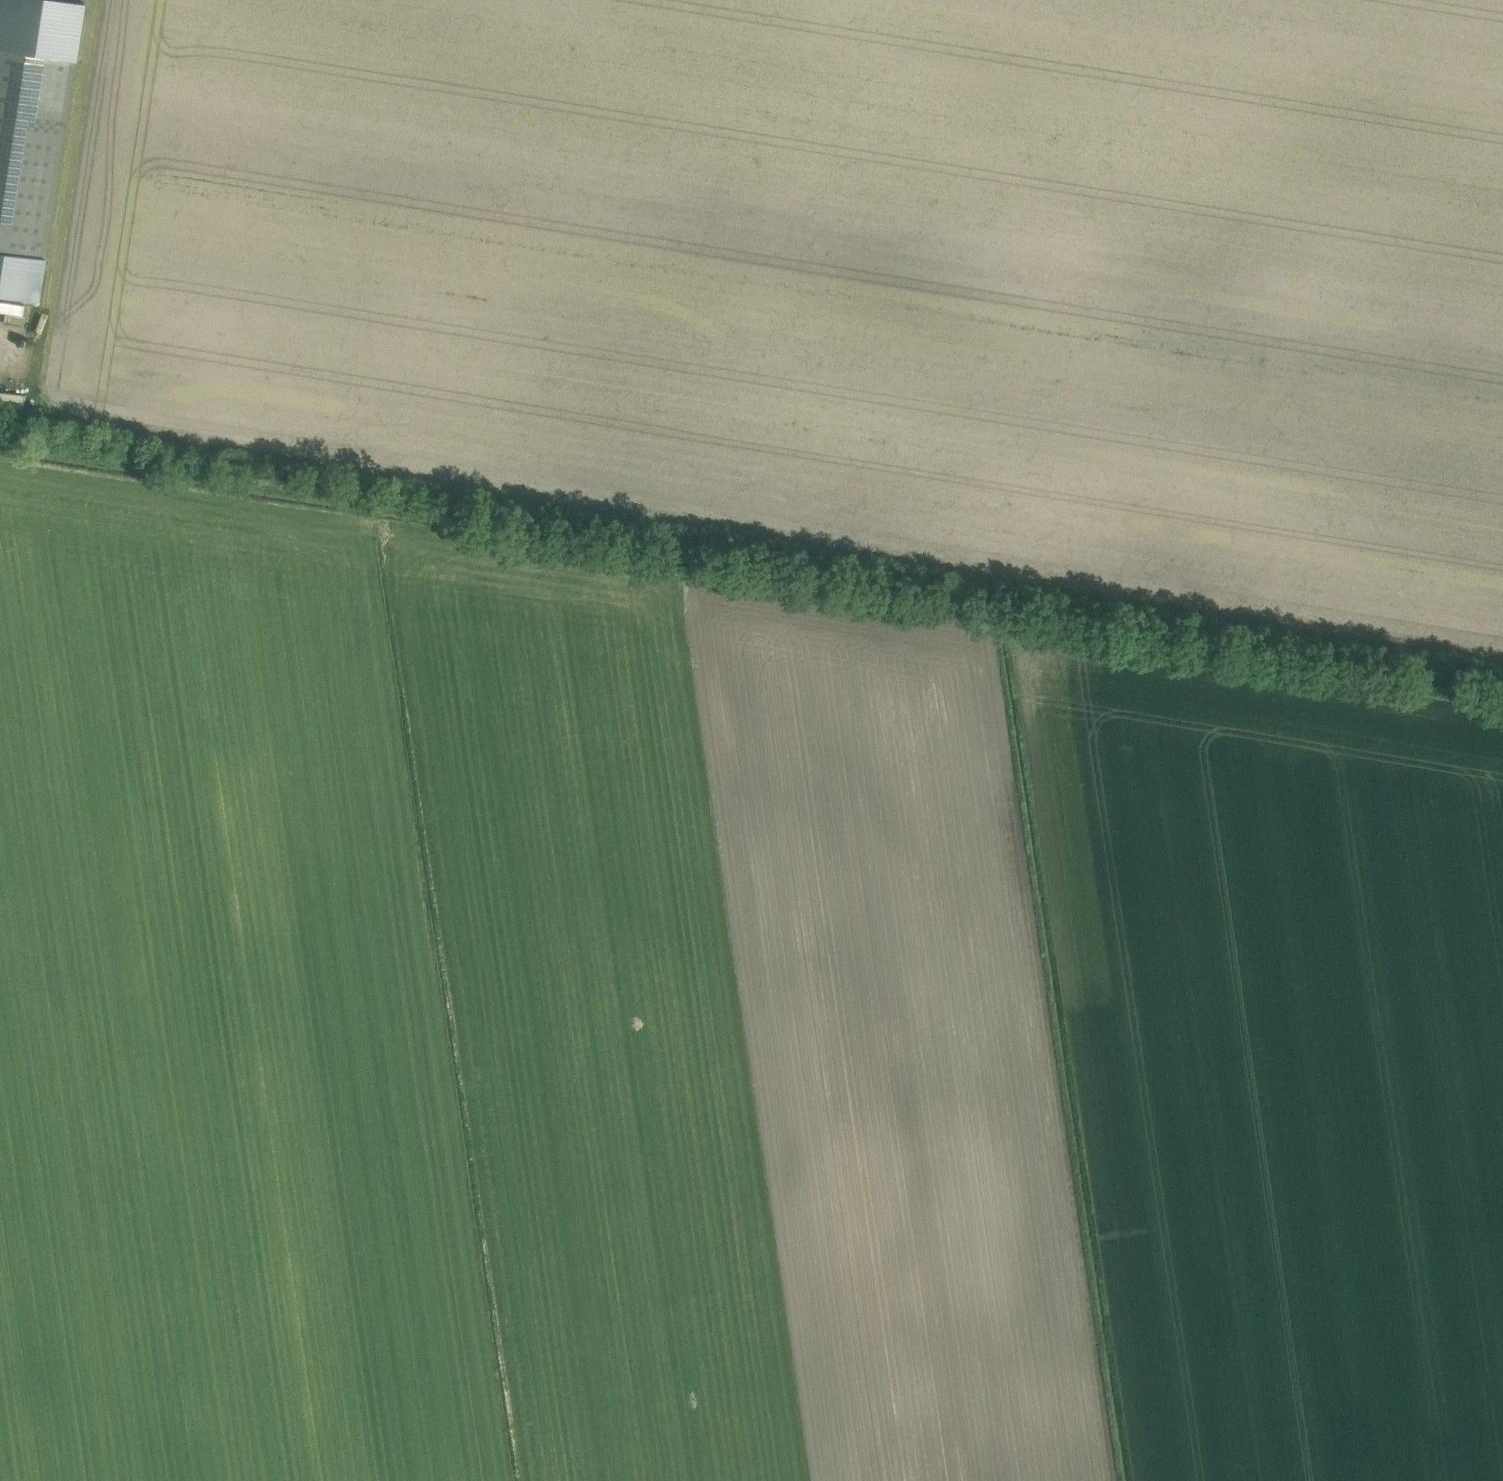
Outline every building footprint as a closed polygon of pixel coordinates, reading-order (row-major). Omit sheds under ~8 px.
[(44,258),(74,59),(0,48),(0,292),(39,298),(44,258)]
